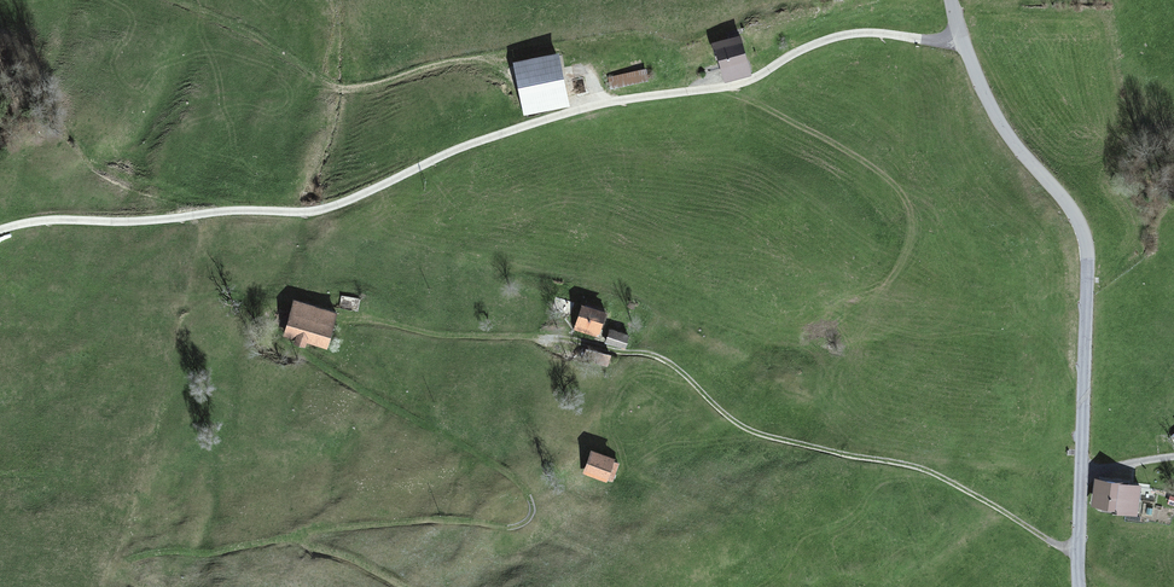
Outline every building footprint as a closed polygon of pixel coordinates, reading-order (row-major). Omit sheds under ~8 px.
[(744,39),(715,48),(724,79),(753,70),(744,39)] [(563,59),(519,70),(530,110),(573,99),(563,59)] [(646,68),(608,77),(611,88),(648,79),(646,68)] [(612,316),(588,306),(580,327),(604,336),(612,316)] [(340,319),(296,308),(289,337),(332,349),(340,319)] [(626,348),(629,333),(608,328),(605,343),(626,348)] [(620,461),(595,452),(587,472),(613,482),(620,461)] [(1148,491),(1106,482),(1100,511),(1142,519),(1148,491)]
